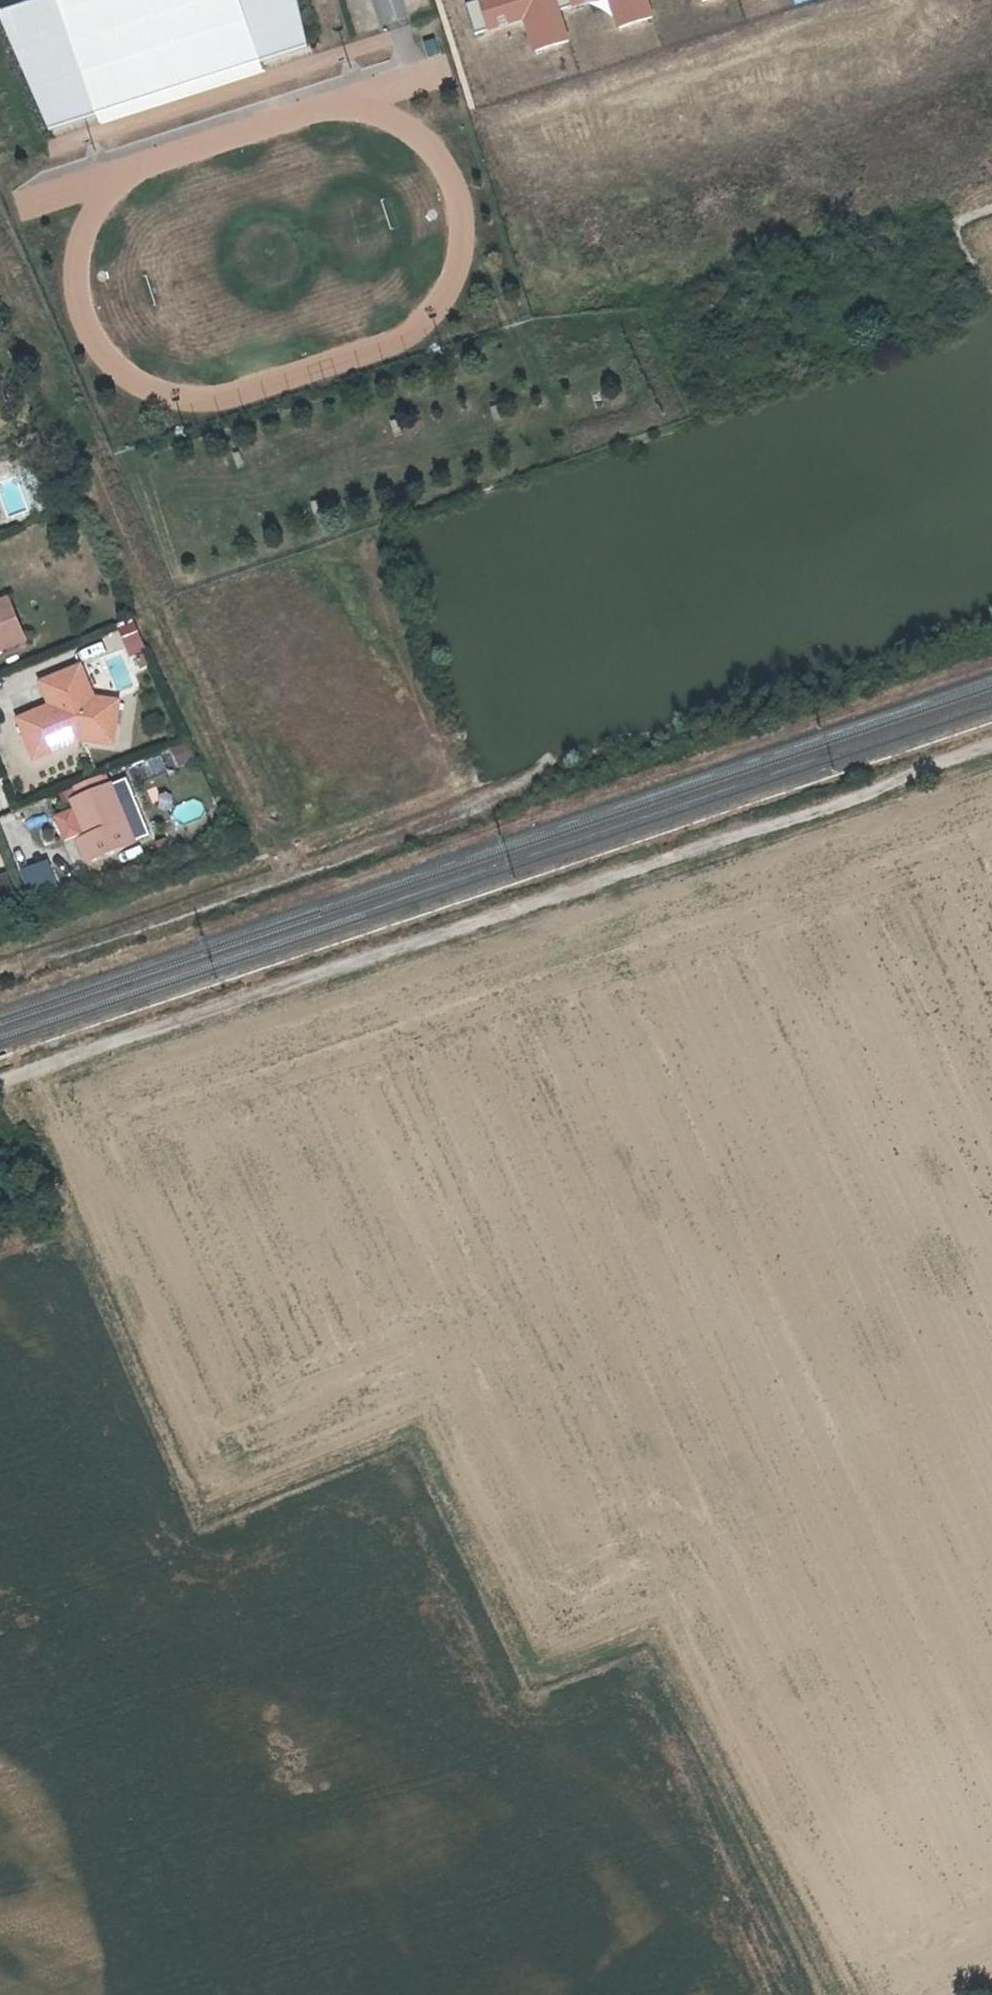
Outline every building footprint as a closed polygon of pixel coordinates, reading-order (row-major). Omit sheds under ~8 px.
[(15,18),(22,16),(58,128),(104,113),(107,122),(271,69),(268,60),(316,45),(301,0),(9,0),(15,18)] [(492,27),(526,17),(535,49),(568,39),(557,0),(485,0),(492,27)] [(619,26),(652,16),(647,0),(612,0),(619,26)] [(13,595),(0,601),(5,613),(18,607),(13,595)] [(30,637),(18,607),(5,613),(0,601),(0,600),(0,650),(30,637)] [(132,655),(147,649),(137,621),(122,626),(132,655)] [(56,700),(23,714),(40,753),(73,739),(71,734),(84,728),(86,734),(102,736),(105,720),(120,723),(124,696),(99,693),(85,661),(46,677),(56,700)] [(120,723),(105,720),(102,736),(118,738),(120,723)] [(176,747),(183,764),(197,758),(191,742),(176,747)] [(110,771),(85,781),(90,793),(83,796),(98,834),(88,838),(96,860),(146,841),(123,781),(116,784),(110,771)] [(54,861),(25,868),(31,893),(60,887),(54,861)] [(0,877),(0,912),(22,903),(11,873),(0,877)]
